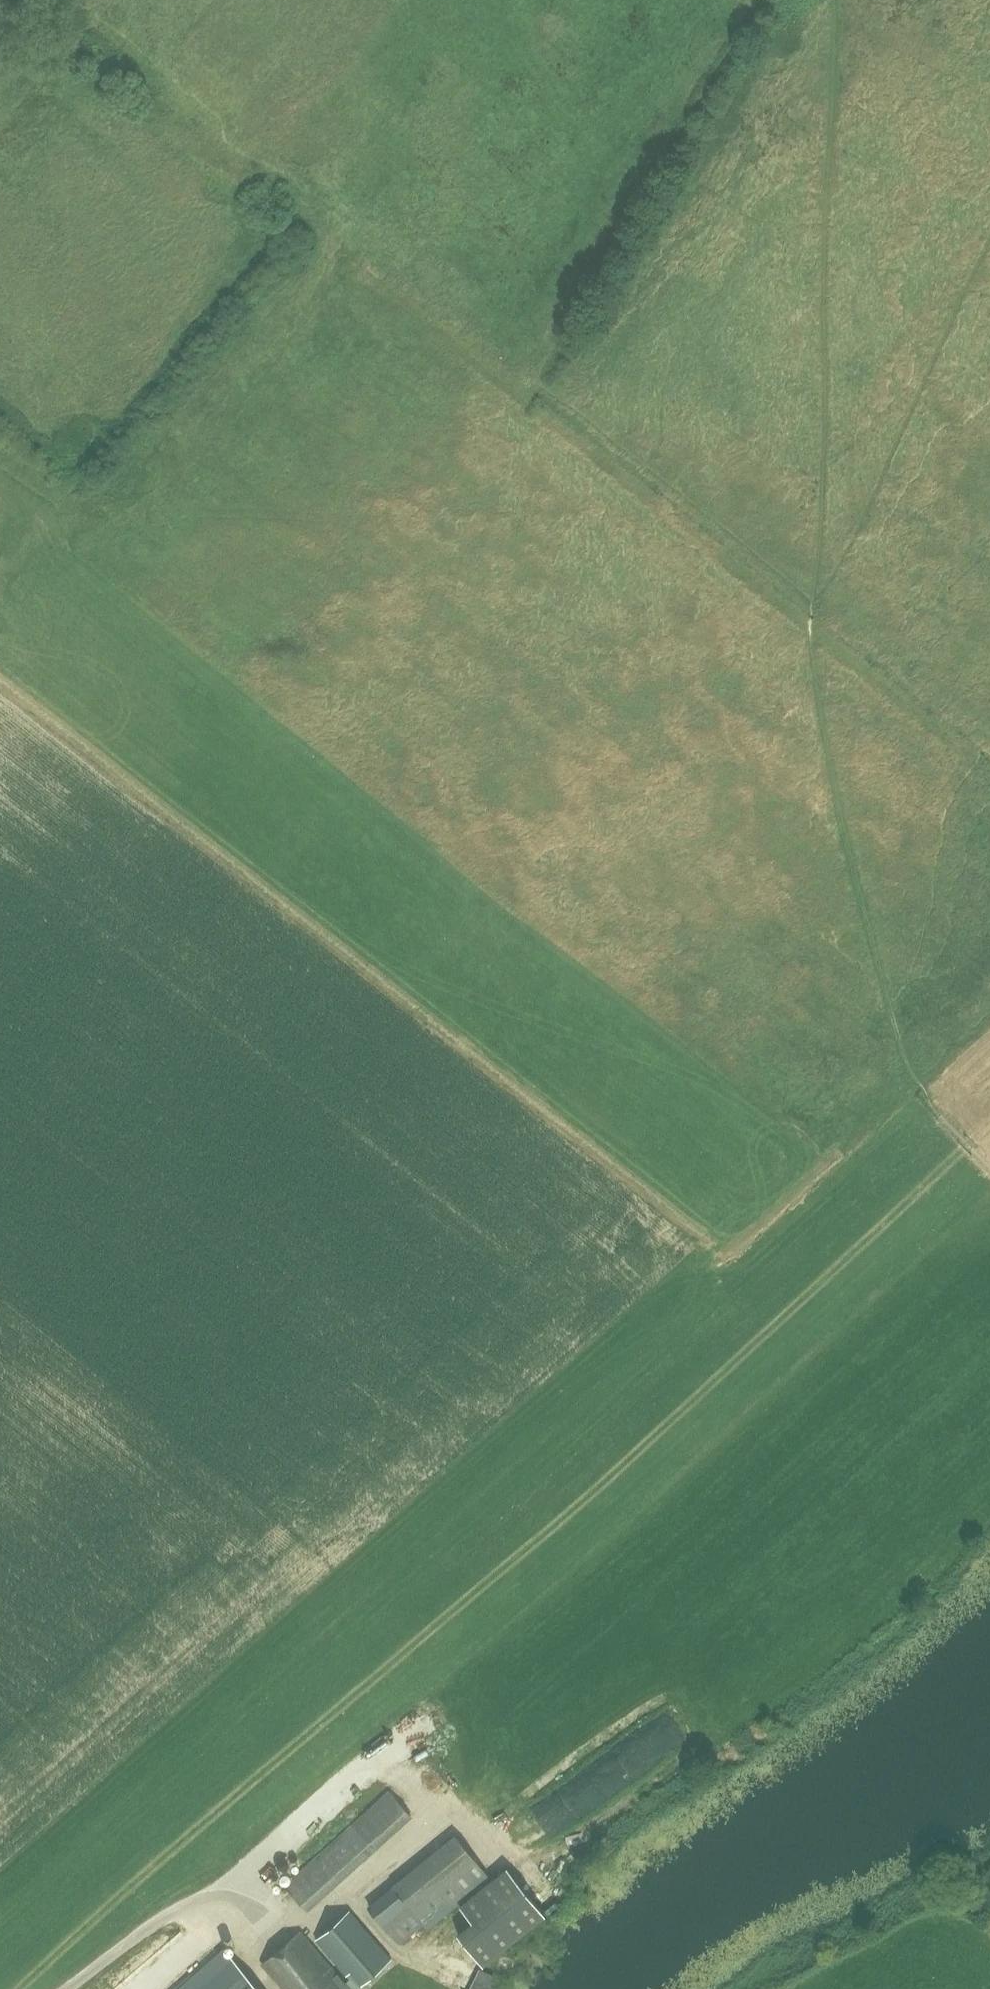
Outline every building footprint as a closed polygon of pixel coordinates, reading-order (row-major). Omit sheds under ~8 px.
[(412,1816),(390,1791),(285,1885),(307,1909),(412,1816)] [(455,1834),(368,1905),(401,1945),(414,1933),(449,1939),(454,1920),(443,1917),(490,1879),(455,1834)] [(545,1915),(507,1868),(460,1907),(473,1922),(458,1935),(483,1966),(545,1915)] [(391,1961),(350,1912),(316,1940),(349,1979),(344,1984),(300,1931),(263,1963),(285,1988),(357,1988),(391,1961)] [(224,1950),(180,1988),(259,1988),(224,1950)] [(457,1988),(489,1988),(496,1975),(448,1952),(435,1978),(457,1988)]
